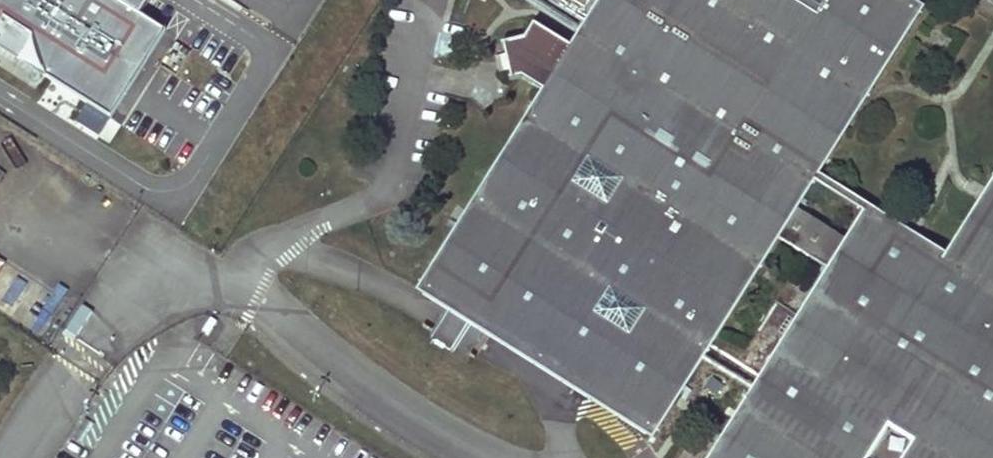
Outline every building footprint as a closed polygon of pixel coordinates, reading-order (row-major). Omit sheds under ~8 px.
[(165,26),(145,14),(152,0),(0,0),(0,43),(27,59),(111,113),(165,26)] [(772,235),(827,269),(816,288),(791,273),(757,327),(782,342),(754,386),(709,457),(992,457),(992,194),(988,201),(948,265),(907,239),(863,211),(846,240),(791,205),(858,99),(915,11),(898,0),(584,0),(568,26),(559,41),(533,24),(524,39),(504,44),(512,80),(522,77),(549,94),(427,289),(450,304),(430,336),(467,359),(487,327),(650,431),(772,235)] [(568,26),(584,0),(527,0),(568,26)] [(729,371),(754,386),(782,342),(757,327),(729,371)]
